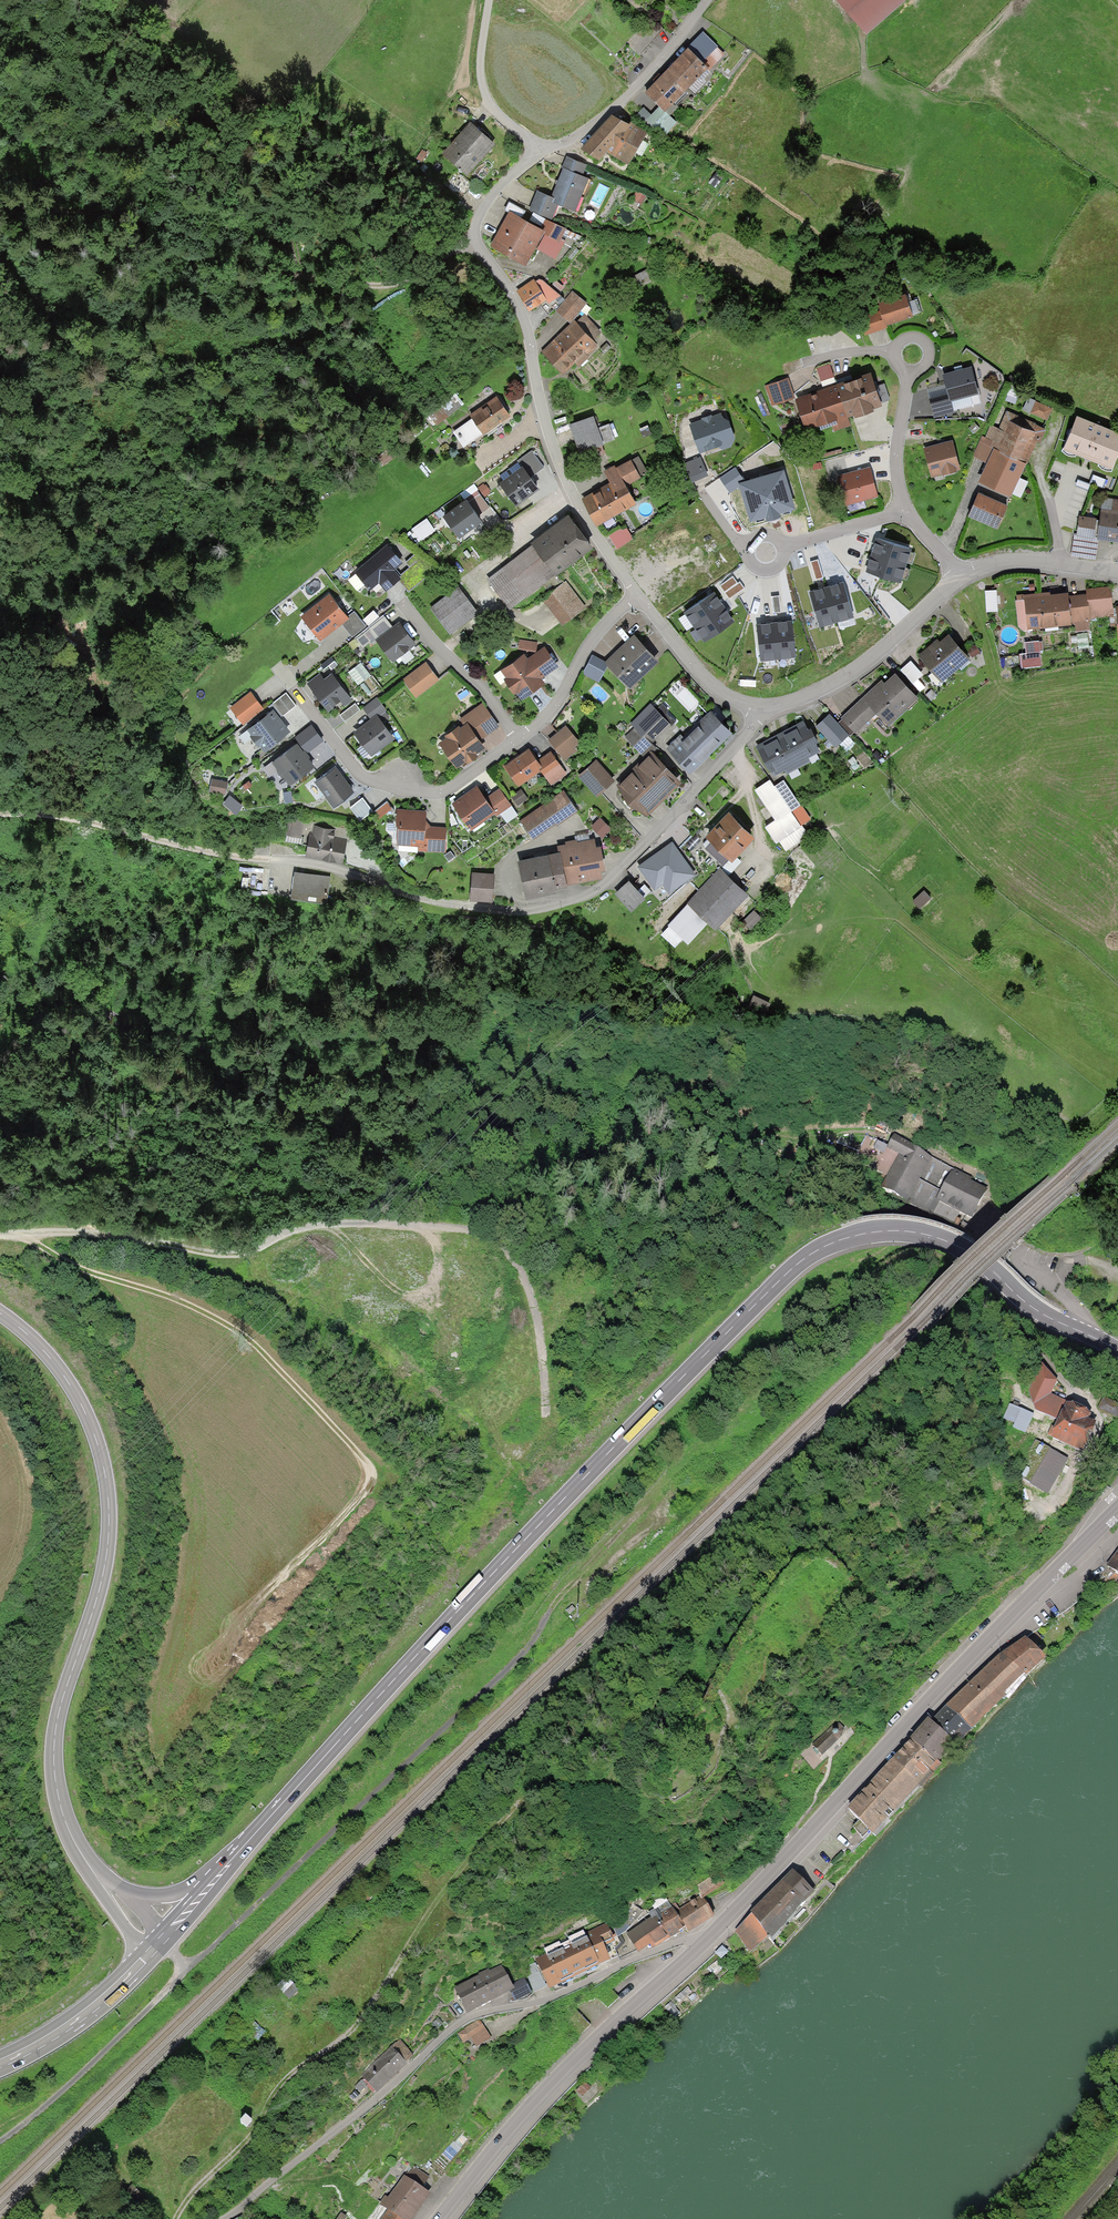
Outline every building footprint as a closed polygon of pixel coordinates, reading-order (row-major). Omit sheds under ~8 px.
[(862,30),(895,0),(834,0),(862,30)] [(637,25),(650,38),(662,25),(649,13),(637,25)] [(650,38),(637,25),(625,38),(638,50),(650,38)] [(714,42),(701,30),(689,43),(701,55),(714,42)] [(687,45),(668,65),(685,81),(687,79),(694,86),(703,76),(700,73),(708,64),(687,45)] [(645,90),(658,102),(667,110),(676,101),(671,97),(685,81),(668,65),(645,90)] [(676,118),(667,110),(658,102),(644,117),(662,133),(676,118)] [(640,125),(614,113),(584,145),(596,152),(604,143),(623,154),(640,125)] [(491,138),(470,119),(443,148),(463,167),(491,138)] [(432,148),(422,141),(410,159),(420,166),(432,148)] [(579,167),(582,159),(568,154),(565,162),(579,167)] [(549,195),(554,197),(573,205),(586,175),(562,165),(549,195)] [(460,194),(472,180),(457,166),(445,180),(460,194)] [(646,191),(637,186),(632,195),(641,200),(646,191)] [(554,197),(549,195),(536,190),(530,204),(548,211),(554,197)] [(505,207),(509,209),(519,214),(524,205),(510,197),(505,207)] [(539,226),(519,214),(509,209),(494,235),(524,252),(539,226)] [(540,226),(546,230),(556,236),(562,225),(546,216),(540,226)] [(561,239),(556,236),(546,230),(537,245),(552,254),(561,239)] [(458,263),(448,267),(456,286),(469,281),(463,267),(460,268),(458,263)] [(540,277),(534,281),(543,293),(539,296),(547,308),(560,296),(540,277)] [(534,281),(532,278),(517,289),(528,304),(539,296),(543,293),(534,281)] [(571,287),(565,294),(578,305),(584,299),(571,287)] [(568,316),(578,305),(565,294),(555,305),(568,316)] [(886,325),(913,316),(908,303),(906,295),(880,303),(886,325)] [(920,299),(908,303),(913,316),(924,313),(920,299)] [(583,310),(566,326),(584,345),(592,337),(591,336),(597,330),(588,321),(591,318),(583,310)] [(869,332),(887,326),(882,311),(864,317),(869,332)] [(560,368),(584,345),(566,326),(542,349),(560,368)] [(614,343),(608,338),(600,346),(606,351),(614,343)] [(830,364),(816,368),(820,380),(834,375),(830,364)] [(971,367),(944,374),(950,396),(951,399),(977,392),(971,367)] [(870,375),(837,386),(847,413),(879,402),(870,375)] [(787,379),(767,385),(774,404),(793,398),(787,379)] [(799,405),(807,427),(832,418),(836,429),(851,424),(847,413),(837,386),(797,401),(799,405)] [(438,402),(447,412),(462,399),(453,389),(438,402)] [(1052,403),(1027,393),(1022,406),(1047,416),(1052,403)] [(951,399),(950,396),(932,401),(936,417),(955,412),(951,399)] [(509,414),(496,397),(469,415),(471,419),(453,431),(464,446),(509,414)] [(997,423),(991,435),(999,439),(1021,450),(1029,433),(1038,437),(1043,426),(1008,409),(1000,425),(997,423)] [(722,414),(692,424),(701,450),(731,440),(722,414)] [(591,416),(571,424),(582,451),(602,443),(591,416)] [(789,417),(779,421),(784,437),(794,434),(789,417)] [(1089,434),(1059,423),(1050,448),(1080,459),(1083,451),(1087,440),(1089,434)] [(648,425),(640,428),(643,436),(652,432),(648,425)] [(974,450),(990,458),(999,439),(991,435),(983,431),(974,450)] [(1021,450),(999,439),(990,458),(981,475),(1007,488),(1022,458),(1018,456),(1021,450)] [(1100,445),(1087,440),(1083,451),(1097,456),(1100,445)] [(952,441),(925,448),(931,474),(958,468),(952,441)] [(542,466),(529,449),(515,461),(520,467),(528,478),(542,466)] [(707,476),(700,458),(684,464),(692,482),(707,476)] [(611,479),(583,495),(596,518),(633,498),(623,479),(635,472),(628,459),(613,467),(611,463),(604,466),(611,479)] [(424,461),(419,465),(428,475),(433,472),(424,461)] [(684,468),(671,466),(669,481),(682,483),(684,468)] [(528,478),(520,467),(498,483),(514,503),(535,487),(528,478)] [(745,481),(736,468),(722,478),(731,490),(745,481)] [(870,469),(839,478),(841,485),(837,486),(840,498),(843,497),(845,504),(878,495),(870,469)] [(784,472),(741,484),(751,518),(793,506),(784,472)] [(1009,504),(980,491),(970,512),(999,526),(1009,504)] [(488,509),(477,494),(468,501),(479,516),(488,509)] [(468,501),(464,495),(442,511),(457,531),(479,516),(468,501)] [(1103,509),(1099,535),(1105,536),(1105,538),(1117,540),(1117,512),(1103,509)] [(535,540),(555,567),(589,542),(569,515),(535,540)] [(432,524),(427,517),(413,525),(417,532),(432,524)] [(1079,517),(1077,534),(1094,536),(1096,519),(1079,517)] [(631,534),(623,522),(608,532),(617,544),(631,534)] [(1092,557),(1094,536),(1077,534),(1075,555),(1092,557)] [(877,538),(872,554),(905,564),(910,549),(877,538)] [(555,567),(535,540),(488,574),(508,602),(555,567)] [(386,545),(355,569),(371,589),(381,582),(386,589),(399,578),(400,577),(398,575),(394,570),(401,564),(386,545)] [(872,554),(867,569),(900,579),(905,564),(872,554)] [(720,587),(731,601),(746,589),(736,575),(720,587)] [(580,603),(562,579),(542,593),(560,618),(580,603)] [(842,582),(827,587),(837,620),(852,615),(842,582)] [(476,607),(458,583),(430,605),(448,628),(476,607)] [(1071,615),(1110,612),(1108,583),(1085,585),(1085,592),(1069,594),(1071,615)] [(997,584),(984,584),(985,607),(998,607),(997,584)] [(827,587),(811,592),(822,625),(837,620),(827,587)] [(1029,621),(1064,619),(1062,591),(1027,593),(1029,621)] [(685,612),(694,626),(723,606),(714,593),(685,612)] [(340,621),(347,615),(329,594),(303,615),(320,637),(340,621)] [(694,626),(703,639),(732,619),(723,606),(694,626)] [(347,615),(340,621),(352,636),(367,625),(354,609),(347,615)] [(365,618),(369,624),(379,617),(375,611),(365,618)] [(790,621),(774,623),(778,657),(794,655),(790,621)] [(412,642),(395,622),(373,640),(390,660),(412,642)] [(774,623),(758,624),(763,659),(778,657),(774,623)] [(966,652),(947,631),(938,639),(935,636),(918,653),(932,668),(937,664),(946,673),(956,663),(955,661),(966,652)] [(1026,648),(1022,648),(1024,661),(1041,659),(1038,635),(1025,636),(1026,648)] [(535,637),(519,636),(518,643),(534,645),(535,637)] [(655,658),(633,638),(608,664),(630,685),(655,658)] [(980,648),(975,639),(967,644),(972,652),(980,648)] [(356,651),(362,646),(358,641),(351,646),(356,651)] [(528,656),(539,671),(553,660),(541,645),(528,656)] [(539,671),(528,656),(523,650),(504,665),(510,673),(504,677),(512,687),(515,685),(521,692),(542,675),(539,671)] [(594,656),(585,672),(598,679),(608,662),(594,656)] [(338,663),(333,657),(323,665),(328,671),(338,663)] [(915,683),(925,673),(913,659),(902,669),(915,683)] [(436,677),(422,660),(398,680),(412,697),(436,677)] [(371,674),(362,662),(350,671),(359,683),(371,674)] [(893,672),(867,695),(873,702),(886,717),(912,694),(893,672)] [(352,700),(333,674),(324,681),(320,676),(308,685),(327,710),(341,700),(345,706),(352,700)] [(264,708),(251,692),(232,706),(245,723),(264,708)] [(865,709),(873,702),(867,695),(864,692),(842,711),(854,725),(869,712),(865,709)] [(296,707),(285,693),(272,703),(282,717),(296,707)] [(364,708),(373,720),(377,717),(387,709),(378,697),(364,708)] [(346,723),(362,710),(356,702),(340,715),(346,723)] [(493,723),(479,704),(461,716),(464,721),(475,736),(493,723)] [(655,704),(634,723),(648,738),(669,719),(655,704)] [(588,714),(582,708),(576,714),(582,721),(588,714)] [(689,763),(728,724),(711,708),(683,736),(680,733),(669,743),(689,763)] [(288,730),(273,711),(249,729),(264,748),(288,730)] [(845,730),(827,711),(821,717),(823,719),(817,725),(833,741),(845,730)] [(392,737),(377,717),(373,720),(357,733),(373,753),(392,737)] [(475,736),(464,721),(457,726),(455,723),(444,730),(447,733),(440,738),(455,760),(463,754),(466,758),(474,753),(471,748),(479,742),(475,736)] [(815,745),(802,721),(759,743),(771,767),(815,745)] [(641,745),(648,738),(634,723),(627,730),(641,745)] [(322,740),(311,726),(298,736),(308,750),(322,740)] [(566,727),(550,739),(565,757),(577,747),(570,738),(573,736),(566,727)] [(313,764),(298,744),(275,761),(280,768),(290,781),(313,764)] [(650,750),(619,780),(645,807),(676,777),(650,750)] [(519,783),(541,767),(539,763),(530,751),(508,767),(519,783)] [(553,753),(539,763),(541,767),(553,782),(567,771),(553,753)] [(280,768),(275,761),(266,768),(271,775),(280,768)] [(597,762),(581,777),(597,794),(613,779),(597,762)] [(352,789),(335,767),(318,781),(334,802),(352,789)] [(789,806),(773,783),(768,775),(755,784),(775,813),(763,821),(774,837),(799,820),(789,806)] [(773,783),(789,806),(796,801),(780,778),(773,783)] [(228,783),(212,780),(210,790),(227,793),(228,783)] [(486,794),(477,781),(452,798),(469,822),(494,805),(486,794)] [(496,808),(498,806),(509,799),(499,784),(486,794),(494,805),(496,808)] [(563,787),(520,818),(531,833),(553,817),(555,820),(576,805),(563,787)] [(527,797),(521,788),(510,795),(517,804),(527,797)] [(373,809),(364,798),(352,808),(361,819),(373,809)] [(516,809),(509,799),(498,806),(506,817),(516,809)] [(394,811),(387,803),(376,813),(382,820),(394,811)] [(422,841),(423,807),(396,807),(395,840),(422,841)] [(750,831),(727,808),(705,830),(712,837),(706,843),(722,859),(750,831)] [(604,837),(613,828),(601,817),(593,826),(604,837)] [(305,820),(291,818),(289,833),(303,835),(305,820)] [(442,846),(444,825),(426,823),(424,842),(434,843),(433,845),(442,846)] [(315,834),(308,833),(305,855),(347,862),(350,839),(334,837),(336,829),(316,826),(315,834)] [(337,829),(335,836),(352,839),(353,832),(337,829)] [(557,849),(563,877),(595,870),(589,838),(556,845),(557,849)] [(695,873),(673,841),(639,866),(650,880),(654,886),(663,880),(670,891),(695,873)] [(270,843),(251,843),(251,855),(270,856),(270,843)] [(563,877),(557,849),(518,857),(524,891),(547,886),(546,880),(563,877)] [(689,905),(707,921),(714,927),(746,893),(721,870),(689,905)] [(330,876),(297,871),(293,898),(326,903),(330,876)] [(490,892),(492,873),(471,871),(470,891),(490,892)] [(638,891),(628,880),(614,893),(630,911),(654,886),(650,880),(638,891)] [(707,921),(689,905),(662,933),(675,946),(685,936),(689,940),(707,921)] [(754,911),(744,920),(751,928),(761,919),(754,911)] [(766,1001),(754,995),(750,1005),(762,1010),(766,1001)] [(1066,1106),(1055,1095),(1046,1104),(1058,1115),(1066,1106)] [(890,1120),(878,1115),(873,1125),(885,1130),(890,1120)] [(970,1175),(895,1135),(890,1145),(865,1132),(858,1145),(838,1133),(834,1146),(882,1170),(880,1174),(885,1176),(880,1186),(921,1208),(951,1215),(954,1207),(970,1215),(984,1189),(968,1180),(970,1175)] [(1098,1421),(1063,1402),(1048,1395),(1055,1380),(1043,1366),(1031,1389),(1038,1409),(1055,1417),(1046,1434),(1082,1452),(1098,1421)] [(1104,1398),(1099,1408),(1116,1416),(1117,1413),(1117,1404),(1104,1398)] [(1033,1414),(1009,1404),(1003,1418),(1015,1423),(1013,1428),(1025,1433),(1033,1414)] [(1050,1492),(1070,1456),(1038,1439),(1026,1461),(1035,1466),(1027,1480),(1050,1492)] [(1110,1493),(1108,1490),(1099,1499),(1101,1502),(1110,1493)] [(1108,1567),(1117,1575),(1117,1554),(1108,1567)] [(1099,1581),(1095,1577),(1084,1586),(1089,1591),(1099,1581)] [(1019,1636),(1003,1651),(1023,1671),(1026,1674),(1042,1659),(1019,1636)] [(964,1724),(994,1695),(1015,1674),(1018,1677),(1023,1671),(1003,1651),(968,1686),(946,1707),(964,1724)] [(964,1724),(946,1707),(931,1722),(949,1739),(964,1724)] [(931,1722),(914,1740),(932,1756),(949,1739),(931,1722)] [(833,1727),(812,1747),(821,1755),(841,1738),(845,1730),(842,1726),(833,1727)] [(905,1749),(930,1772),(939,1763),(932,1756),(914,1740),(905,1749)] [(930,1772),(905,1749),(894,1761),(919,1784),(930,1772)] [(919,1784),(894,1761),(871,1785),(892,1806),(896,1801),(899,1804),(919,1784)] [(892,1806),(871,1785),(846,1811),(870,1834),(886,1817),(883,1815),(892,1806)] [(721,1879),(715,1869),(692,1883),(699,1893),(721,1879)] [(753,1914),(769,1934),(800,1897),(802,1899),(812,1888),(795,1873),(753,1914)] [(675,1910),(684,1923),(687,1928),(709,1914),(696,1896),(675,1910)] [(640,1909),(633,1902),(621,1915),(627,1921),(640,1909)] [(653,1913),(668,1934),(684,1923),(675,1910),(670,1902),(653,1913)] [(668,1934),(653,1913),(631,1928),(645,1949),(668,1934)] [(769,1934),(753,1914),(738,1930),(748,1948),(769,1934)] [(545,1952),(538,1956),(552,1985),(609,1957),(601,1942),(610,1937),(603,1923),(582,1934),(579,1928),(568,1934),(569,1938),(559,1943),(557,1938),(542,1945),(545,1952)] [(726,1952),(722,1947),(716,1952),(721,1957),(726,1952)] [(715,1962),(708,1969),(714,1975),(722,1968),(715,1962)] [(511,1991),(508,1984),(501,1966),(483,1973),(482,1971),(455,1982),(466,2009),(511,1991)] [(299,1988),(286,1974),(276,1984),(289,1997),(299,1988)] [(508,1984),(511,1991),(515,1999),(530,1993),(524,1977),(508,1984)] [(620,1997),(608,1986),(596,1999),(608,2010),(620,1997)] [(441,2001),(434,1996),(430,2002),(437,2007),(441,2001)] [(683,2008),(672,1997),(663,2005),(674,2016),(683,2008)] [(265,2029),(252,2016),(246,2022),(259,2035),(265,2029)] [(496,2035),(482,2018),(469,2023),(459,2032),(467,2041),(474,2035),(483,2046),(496,2035)] [(398,2036),(360,2071),(363,2074),(354,2083),(361,2090),(366,2085),(372,2091),(413,2053),(398,2036)] [(589,2086),(582,2078),(572,2087),(579,2095),(589,2086)] [(251,2118),(243,2112),(238,2118),(246,2124),(251,2118)] [(401,2171),(406,2175),(419,2184),(425,2177),(407,2164),(401,2171)] [(389,2205),(408,2218),(411,2218),(430,2193),(419,2184),(406,2175),(391,2196),(385,2191),(380,2198),(389,2205)] [(389,2205),(379,2218),(408,2218),(389,2205)]
